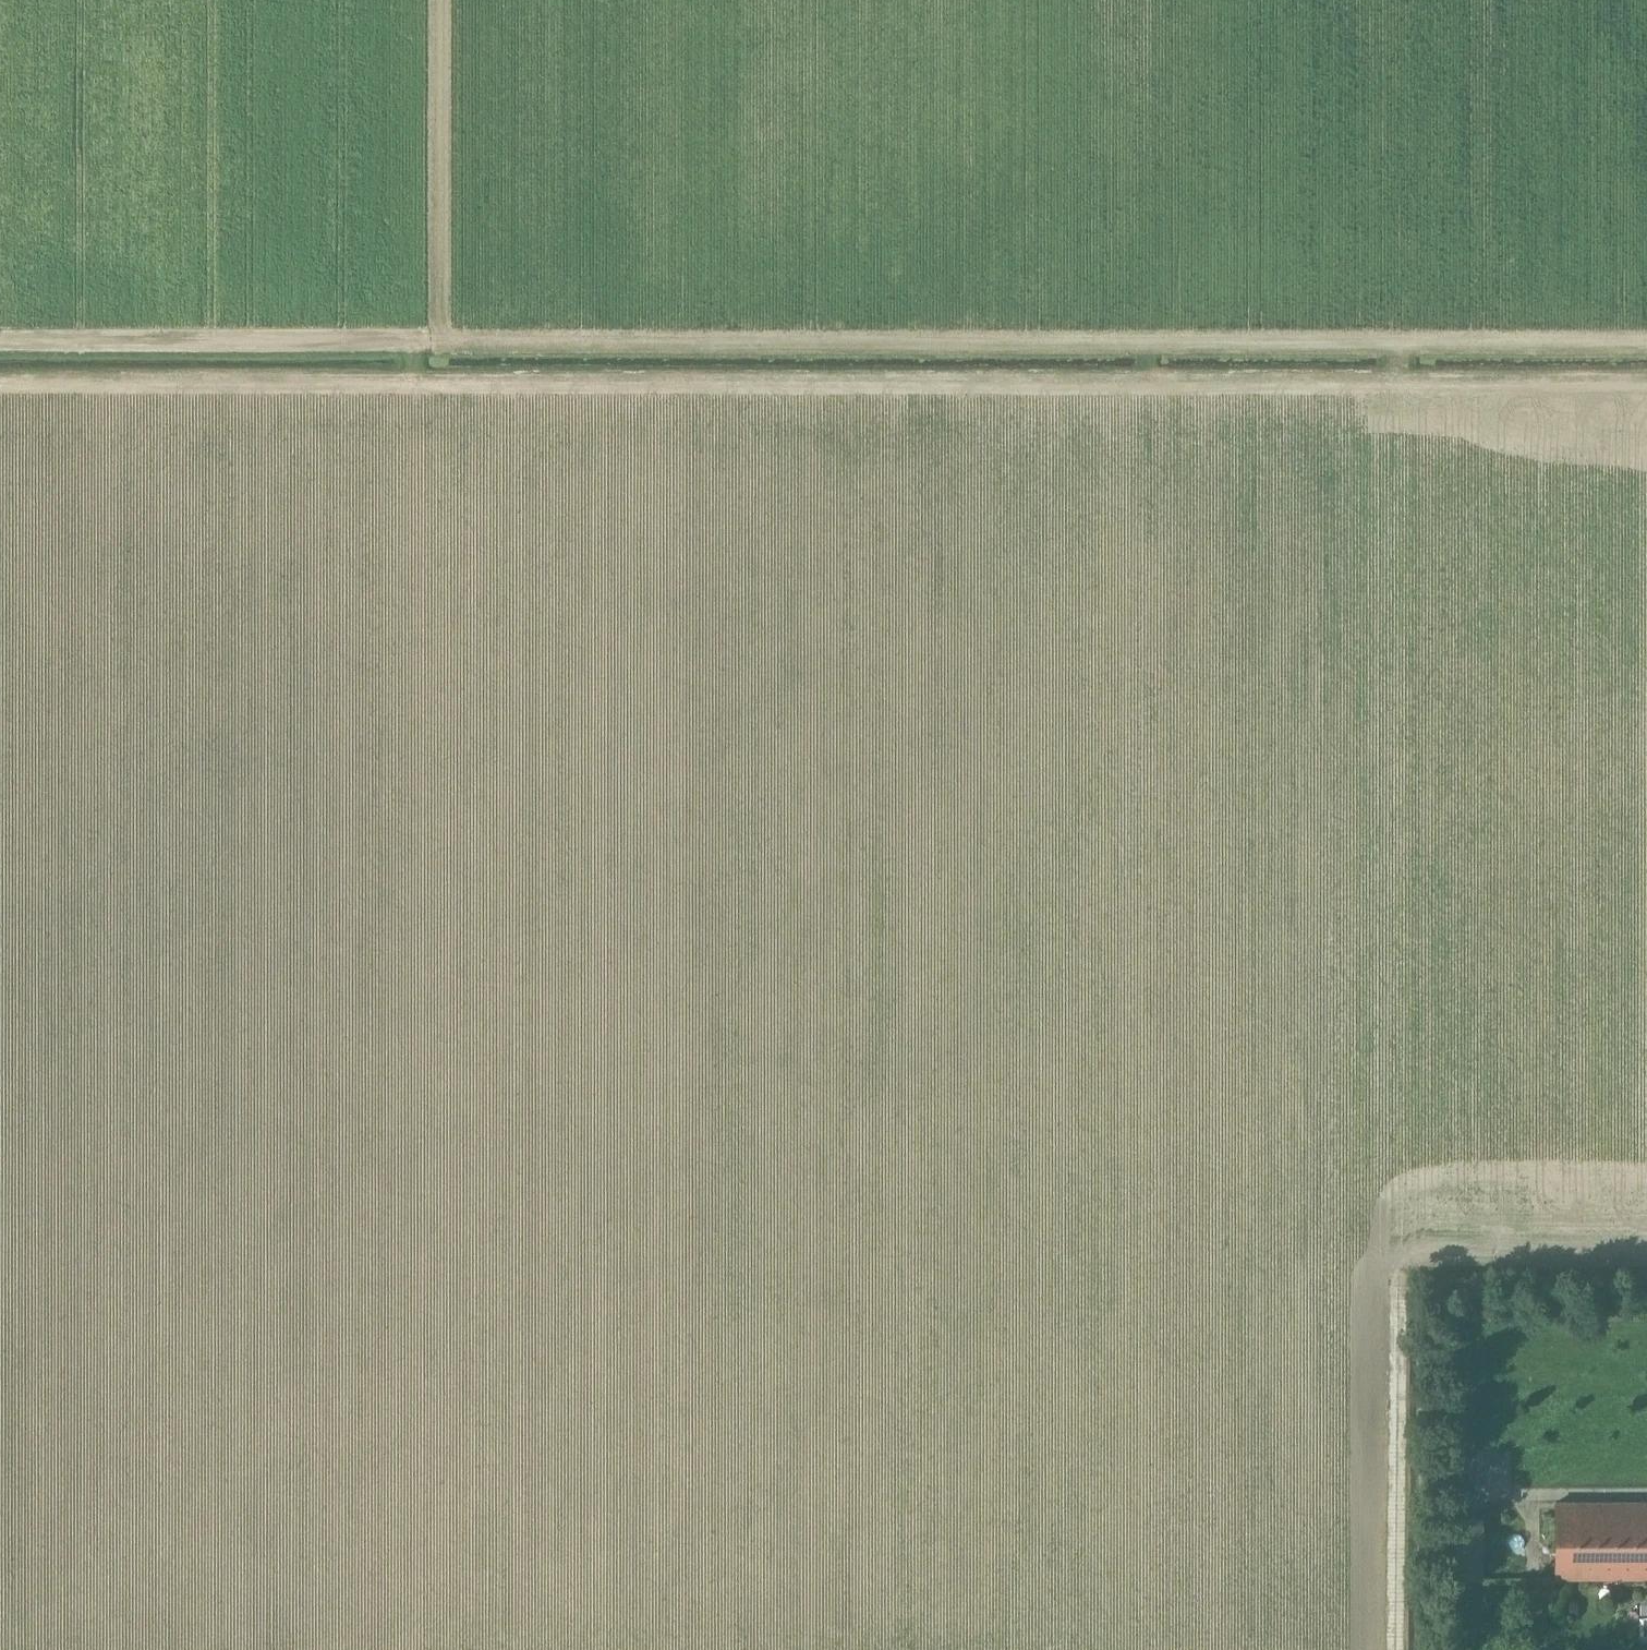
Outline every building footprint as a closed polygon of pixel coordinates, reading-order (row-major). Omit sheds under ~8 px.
[(1555,1577),(1646,1577),(1646,1501),(1555,1501),(1555,1577)]
